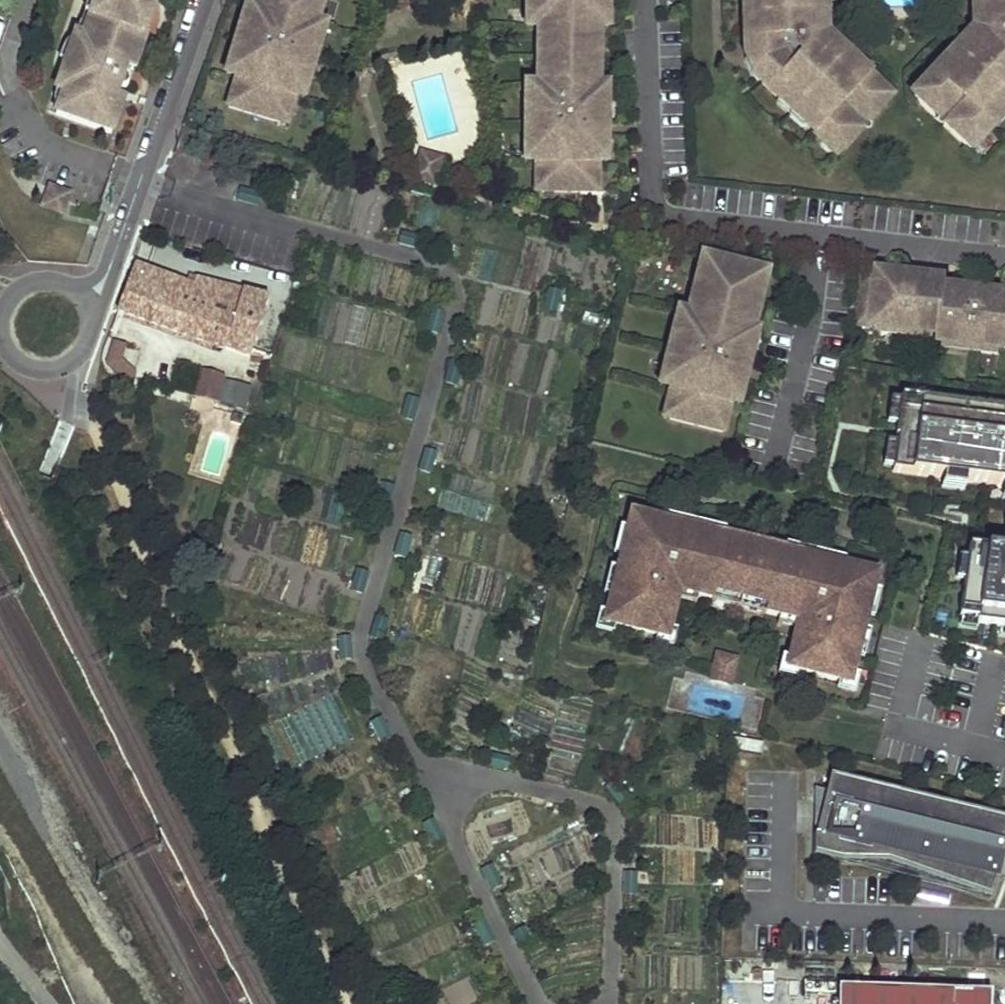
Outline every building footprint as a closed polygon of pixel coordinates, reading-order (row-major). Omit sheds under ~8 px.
[(86,43),(78,41),(77,45),(68,70),(58,98),(65,101),(59,118),(58,120),(112,139),(122,111),(116,102),(118,100),(121,93),(123,93),(126,93),(128,92),(130,88),(131,85),(130,82),(129,80),(126,77),(128,72),(129,69),(138,65),(146,40),(139,38),(152,0),(101,0),(86,43)] [(78,41),(86,43),(101,0),(93,0),(78,41)] [(161,0),(152,0),(139,38),(146,40),(161,0)] [(245,15),(241,30),(243,30),(237,50),(234,49),(230,64),(240,67),(236,79),(238,80),(229,108),(281,123),(287,105),(292,107),(295,97),(298,85),(307,87),(312,73),(310,72),(315,52),(318,52),(322,38),(314,36),(317,24),(320,13),(314,12),(318,0),(262,0),(260,7),(258,6),(254,18),(245,15)] [(320,13),(324,0),(318,0),(314,12),(320,13)] [(530,2),(527,2),(527,17),(536,17),(536,29),(539,29),(539,40),(544,40),(544,58),(544,76),(538,76),(538,87),(536,87),(536,99),(526,99),(526,114),(529,114),(528,135),(526,135),(526,151),(535,151),(535,163),(537,163),(537,174),(543,174),(542,192),(597,193),(597,164),(597,151),(606,151),(607,136),(604,136),(604,115),(607,115),(607,100),(598,99),(598,87),(599,30),(599,17),(608,17),(608,2),(605,2),(605,0),(530,0),(530,2)] [(747,5),(752,10),(753,26),(748,31),(748,53),(754,55),(763,75),(761,81),(778,97),(785,96),(797,108),(809,120),(809,127),(822,139),(828,138),(842,151),(863,128),(856,122),(860,118),(867,124),(887,103),(874,90),(874,83),(862,72),(855,72),(842,61),(829,49),(829,42),(824,36),(824,28),(818,24),(818,8),(823,3),(823,0),(747,0),(747,5)] [(981,3),(982,18),(977,23),(977,31),(971,37),(972,44),(960,56),(948,69),(941,69),(930,82),(930,88),(918,101),(940,122),(946,115),(950,119),(944,126),(966,146),(978,133),(985,133),(997,121),(997,114),(1004,105),(1004,0),(978,0),(981,3)] [(245,15),(254,18),(258,6),(248,3),(245,15)] [(527,17),(527,29),(536,29),(536,17),(527,17)] [(599,30),(608,30),(608,17),(599,17),(599,30)] [(314,36),(322,38),(325,26),(317,24),(314,36)] [(965,38),(953,50),(960,56),(972,44),(971,37),(965,38)] [(837,41),(829,42),(829,49),(842,61),(849,53),(837,41)] [(68,70),(77,45),(75,45),(73,45),(70,48),(67,52),(65,57),(61,67),(68,70)] [(941,62),(941,69),(948,69),(960,56),(953,50),(941,62)] [(754,55),(748,53),(761,81),(763,75),(754,55)] [(849,53),(842,61),(855,72),(862,72),(861,65),(849,53)] [(226,76),(236,79),(240,67),(230,64),(226,76)] [(138,65),(129,69),(128,72),(134,75),(138,65)] [(304,99),(307,87),(298,85),(295,97),(304,99)] [(536,99),(536,87),(526,87),(526,99),(536,99)] [(607,100),(607,87),(598,87),(598,99),(607,100)] [(785,96),(778,97),(778,104),(790,115),(797,108),(785,96)] [(281,123),(287,124),(292,107),(287,105),(281,123)] [(1004,119),(1004,105),(997,114),(997,121),(1004,121),(1004,119)] [(790,115),(802,127),(809,127),(809,120),(797,108),(790,115)] [(946,115),(940,122),(944,126),(950,119),(946,115)] [(863,128),(867,124),(860,118),(856,122),(863,128)] [(526,151),(525,164),(535,163),(535,151),(526,151)] [(597,164),(607,164),(606,151),(597,151),(597,164)] [(435,184),(442,159),(431,156),(429,161),(421,159),(416,178),(435,184)] [(70,200),(49,193),(43,212),(63,219),(70,200)] [(422,239),(403,234),(400,244),(419,249),(422,239)] [(715,261),(703,257),(699,274),(711,277),(715,261)] [(755,271),(715,261),(711,277),(699,274),(697,273),(693,289),(695,289),(689,315),(685,327),(676,324),(672,339),(675,340),(670,361),(667,360),(663,374),(673,377),(670,389),(672,389),(669,400),(675,401),(670,419),(723,432),(730,404),(733,392),(742,394),(746,379),(743,378),(749,358),(750,359),(754,344),(746,342),(748,332),(752,333),(753,330),(759,306),(761,306),(765,290),(763,289),(751,286),(755,271)] [(195,289),(134,266),(118,310),(223,348),(222,353),(246,361),(264,307),(239,299),(243,288),(198,277),(195,289)] [(941,342),(948,343),(962,345),(963,340),(975,342),(988,343),(988,348),(1002,349),(1004,350),(1004,296),(997,295),(997,292),(949,286),(949,282),(931,279),(931,276),(865,269),(858,325),(882,327),(896,329),(896,325),(910,326),(920,327),(920,332),(936,334),(941,335),(941,342)] [(763,289),(767,274),(755,271),(751,286),(763,289)] [(560,292),(549,290),(546,310),(556,312),(560,292)] [(444,314),(433,312),(429,331),(439,333),(444,314)] [(685,327),(689,315),(679,312),(676,324),(685,327)] [(908,338),(910,326),(896,325),(896,329),(882,327),(881,334),(908,338)] [(935,341),(936,334),(920,332),(920,327),(910,326),(908,338),(935,341)] [(754,344),(758,332),(753,330),(752,333),(748,332),(746,342),(754,344)] [(120,358),(124,343),(113,339),(106,362),(130,385),(134,372),(120,358)] [(947,349),(974,353),(975,342),(963,340),(962,345),(948,343),(947,349)] [(974,353),(1002,356),(1002,349),(988,348),(988,343),(975,342),(974,353)] [(463,365),(452,362),(447,382),(457,385),(463,365)] [(223,375),(201,369),(194,393),(216,398),(223,375)] [(663,374),(660,387),(670,389),(673,377),(663,374)] [(730,404),(739,406),(742,394),(733,392),(730,404)] [(901,396),(890,473),(1004,484),(1004,409),(901,396)] [(419,401),(409,398),(403,417),(413,420),(419,401)] [(669,400),(665,417),(670,419),(675,401),(669,400)] [(436,454),(426,451),(420,470),(431,473),(436,454)] [(393,488),(383,485),(378,504),(388,507),(393,488)] [(850,684),(877,574),(839,565),(837,572),(828,570),(827,573),(813,570),(816,559),(694,529),(691,540),(677,537),(678,533),(669,530),(671,524),(632,514),(605,624),(642,633),(645,623),(670,629),(678,599),(679,592),(699,596),(713,600),(715,592),(741,599),(767,605),(766,613),(780,617),(800,621),(798,629),(790,659),(815,665),(813,675),(850,684)] [(691,540),(694,529),(671,524),(669,530),(678,533),(677,537),(691,540)] [(412,538),(401,535),(396,555),(406,558),(412,538)] [(1004,626),(1004,550),(968,546),(961,617),(978,619),(978,623),(1004,626)] [(837,572),(839,565),(816,559),(813,570),(827,573),(828,570),(837,572)] [(368,574),(358,571),(353,590),(363,593),(368,574)] [(699,596),(679,592),(678,599),(697,604),(699,596)] [(713,600),(712,601),(739,608),(741,599),(715,592),(713,600)] [(767,605),(741,599),(739,608),(766,615),(766,613),(767,605)] [(388,620),(377,617),(372,637),(382,640),(388,620)] [(798,629),(800,621),(780,617),(778,624),(798,629)] [(645,623),(642,633),(667,639),(670,629),(645,623)] [(350,638),(339,639),(342,659),(352,658),(350,638)] [(713,672),(733,677),(737,659),(718,654),(713,672)] [(815,665),(790,659),(788,669),(813,675),(815,665)] [(733,677),(713,672),(712,679),(731,684),(733,677)] [(382,718),(372,723),(381,740),(391,736),(382,718)] [(509,759),(490,754),(487,764),(507,769),(509,759)] [(832,777),(829,793),(816,790),(816,802),(826,804),(819,837),(816,837),(816,858),(844,865),(890,865),(993,900),(1002,873),(1000,873),(997,872),(1003,846),(1004,846),(1004,818),(832,777)] [(616,781),(607,788),(619,804),(627,797),(616,781)] [(826,804),(816,802),(816,837),(819,837),(826,804)] [(433,820),(424,825),(433,843),(443,838),(433,820)] [(1004,853),(1004,846),(1003,846),(997,872),(1000,873),(1004,853)] [(492,865),(483,870),(492,888),(502,883),(492,865)] [(637,874),(626,873),(625,893),(636,894),(637,874)] [(495,939),(485,922),(476,927),(485,944),(495,939)] [(524,928),(515,932),(519,941),(529,937),(524,928)] [(990,990),(838,985),(837,1003),(989,1003),(990,990)]
